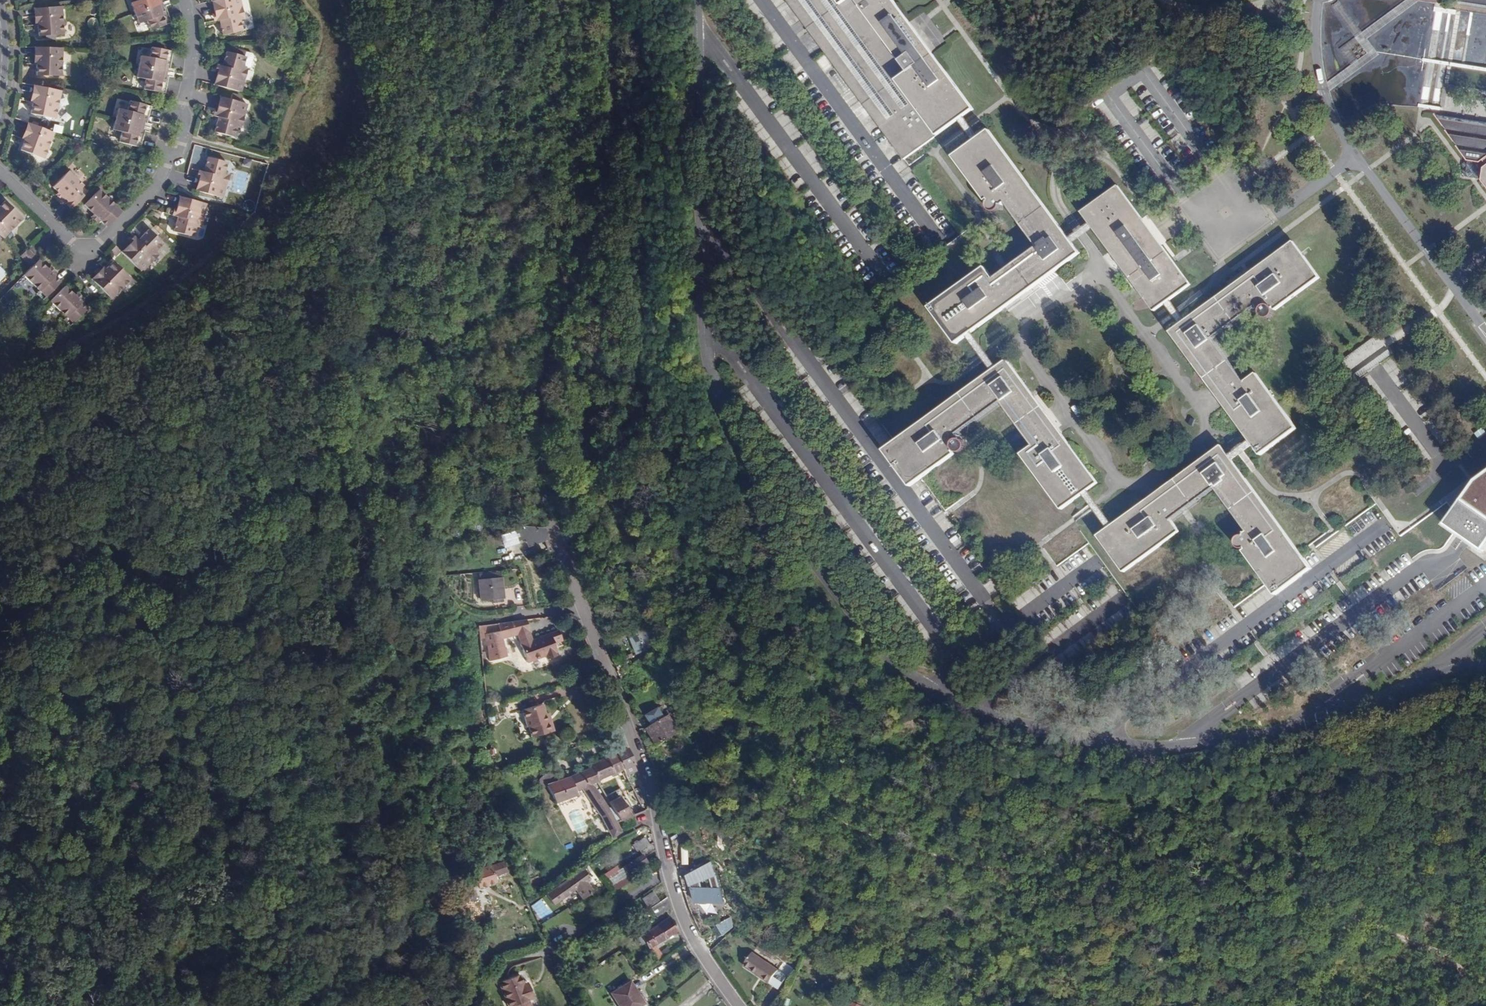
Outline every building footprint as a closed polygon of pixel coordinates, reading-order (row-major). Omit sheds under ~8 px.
[(133,13),(168,1),(168,0),(138,0),(129,3),(133,13)] [(239,0),(216,0),(211,1),(213,13),(214,14),(217,13),(219,20),(222,34),(241,30),(239,20),(243,19),(239,0)] [(914,28),(909,22),(893,0),(788,0),(790,4),(802,19),(825,50),(836,66),(905,159),(959,119),(964,116),(973,109),(932,53),(914,28)] [(1452,5),(1485,10),(1485,0),(1458,0),(1452,5)] [(148,30),(171,23),(170,21),(165,7),(169,5),(168,1),(133,13),(137,23),(145,20),(148,30)] [(35,8),(37,26),(38,36),(63,34),(60,6),(35,8)] [(36,47),(36,65),(35,76),(60,77),(61,48),(36,47)] [(139,56),(137,67),(174,73),(175,69),(170,68),(172,53),(173,51),(150,48),(149,58),(139,56)] [(213,85),(240,92),(247,68),(242,67),(244,57),(243,57),(245,52),(237,50),(237,52),(236,55),(227,52),(226,52),(222,66),(220,72),(217,71),(216,72),(213,85)] [(246,53),(244,57),(242,67),(247,68),(248,68),(250,67),(253,56),(251,54),(246,53)] [(143,88),(165,93),(165,92),(168,76),(173,77),(174,73),(137,67),(135,77),(145,79),(143,88)] [(36,86),(33,103),(31,113),(55,118),(60,91),(36,86)] [(219,110),(218,117),(214,132),(233,137),(236,127),(240,128),(246,104),(238,102),(240,97),(231,95),(230,99),(220,97),(217,108),(216,110),(219,110)] [(117,108),(114,119),(151,129),(152,124),(147,123),(151,107),(129,101),(127,110),(117,108)] [(1434,115),(1468,160),(1480,162),(1484,167),(1482,179),(1485,185),(1485,122),(1434,115)] [(118,142),(140,148),(144,132),(149,133),(151,129),(114,119),(112,130),(121,132),(118,142)] [(972,137),(976,133),(971,127),(970,124),(968,122),(967,120),(962,123),(965,128),(967,130),(972,137)] [(30,124),(24,140),(20,150),(43,159),(53,133),(30,124)] [(989,131),(980,138),(975,141),(953,157),(985,200),(987,199),(989,201),(988,201),(987,205),(987,206),(988,209),(991,211),(994,212),(996,212),(999,209),(1000,207),(1002,206),(1002,205),(1005,203),(1037,247),(993,280),(985,268),(930,308),(956,343),(965,337),(971,332),(1079,253),(1071,242),(1067,236),(989,131)] [(980,138),(976,133),(972,137),(975,141),(980,138)] [(198,157),(201,146),(194,145),(191,155),(198,157)] [(197,178),(197,179),(194,189),(221,197),(227,173),(223,172),(226,162),(207,157),(203,172),(201,179),(197,178)] [(1468,160),(1465,176),(1482,179),(1484,167),(1480,162),(1468,160)] [(63,199),(62,200),(70,209),(83,196),(78,191),(83,186),(67,171),(51,187),(57,193),(63,199)] [(1189,283),(1161,245),(1142,219),(1117,185),(1082,211),(1089,220),(1093,226),(1154,309),(1164,302),(1169,298),(1189,283)] [(93,214),(99,220),(106,227),(124,208),(117,202),(115,205),(99,189),(84,205),(93,214)] [(199,228),(205,203),(178,196),(175,208),(175,209),(178,210),(177,216),(173,232),(192,236),(194,226),(199,228)] [(3,239),(22,219),(4,202),(0,206),(0,236),(3,239)] [(90,216),(97,223),(99,220),(93,214),(90,216)] [(1089,220),(1084,223),(1089,229),(1093,226),(1089,220)] [(1089,229),(1084,223),(1081,226),(1076,230),(1073,232),(1071,234),(1075,239),(1080,236),(1089,229)] [(121,252),(141,272),(159,254),(155,250),(162,243),(148,230),(138,241),(133,245),(130,243),(129,244),(121,252)] [(1075,239),(1071,234),(1067,236),(1071,242),(1075,239)] [(133,245),(138,241),(133,236),(128,242),(129,244),(130,243),(133,245)] [(1180,324),(1170,331),(1253,444),(1259,454),(1295,428),(1255,373),(1243,381),(1211,337),(1255,305),(1256,307),(1256,309),(1258,310),(1258,312),(1259,313),(1262,316),(1265,317),(1268,316),(1271,314),(1271,312),(1272,310),(1271,307),(1272,306),(1274,308),(1319,276),(1292,241),(1251,272),(1185,320),(1180,324)] [(120,251),(115,246),(112,249),(117,255),(120,251)] [(34,256),(27,249),(20,256),(28,263),(34,256)] [(38,260),(34,256),(28,263),(31,266),(38,260)] [(31,266),(23,275),(39,291),(36,294),(43,300),(49,294),(50,296),(53,293),(51,292),(54,288),(61,282),(54,275),(47,269),(38,260),(31,266)] [(93,281),(110,298),(130,279),(113,261),(105,269),(93,281)] [(47,269),(54,275),(56,273),(49,267),(47,269)] [(93,281),(105,269),(104,268),(91,280),(93,281)] [(65,286),(50,301),(66,317),(63,320),(69,326),(87,307),(81,302),(73,294),(65,286)] [(73,294),(81,302),(83,300),(75,292),(73,294)] [(1167,307),(1173,303),(1169,298),(1164,302),(1167,307)] [(1177,321),(1183,317),(1178,311),(1173,303),(1167,307),(1173,315),(1177,321)] [(968,341),(974,336),(971,332),(965,337),(968,341)] [(989,357),(974,336),(968,341),(980,358),(983,361),(988,368),(994,364),(989,357)] [(1007,360),(997,368),(991,372),(895,443),(921,479),(955,454),(953,451),(955,450),(958,452),(960,452),(962,452),(965,450),(966,448),(967,446),(966,443),(964,440),(962,439),(960,439),(961,436),(958,436),(957,435),(1001,402),(1018,426),(1023,432),(1026,436),(1033,446),(1021,455),(1061,509),(1074,500),(1098,483),(1043,409),(1007,360)] [(997,368),(994,364),(988,368),(991,372),(997,368)] [(910,486),(921,479),(895,443),(884,451),(910,486)] [(1268,585),(1304,558),(1302,556),(1232,460),(1222,446),(1108,530),(1099,537),(1125,572),(1179,532),(1171,520),(1181,513),(1185,510),(1187,508),(1214,488),(1247,532),(1245,534),(1243,534),(1243,535),(1240,535),(1238,536),(1236,539),(1236,544),(1239,548),(1243,549),(1245,548),(1246,549),(1244,551),(1266,583),(1268,585)] [(1445,524),(1453,530),(1482,552),(1485,546),(1485,473),(1476,480),(1455,510),(1445,524)] [(478,524),(475,524),(474,535),(488,536),(489,525),(478,524)] [(510,526),(495,525),(502,544),(525,537),(526,539),(528,545),(544,540),(546,535),(543,528),(510,526)] [(525,537),(502,544),(503,546),(511,544),(526,539),(525,537)] [(1312,569),(1304,558),(1268,585),(1276,595),(1312,569)] [(499,577),(479,579),(482,600),(502,598),(499,577)] [(663,646),(649,618),(639,623),(625,631),(635,652),(644,648),(648,654),(663,646)] [(485,634),(491,661),(510,657),(506,637),(517,633),(528,630),(525,620),(497,623),(499,631),(485,634)] [(517,633),(521,644),(531,641),(528,630),(517,633)] [(531,641),(521,644),(527,662),(545,656),(546,659),(555,656),(554,653),(556,652),(550,635),(531,641)] [(578,684),(581,690),(597,684),(595,677),(578,684)] [(505,715),(521,711),(518,700),(503,704),(505,715)] [(656,706),(654,704),(641,714),(648,725),(645,727),(656,742),(676,728),(665,712),(663,714),(656,706)] [(546,722),(544,715),(541,705),(521,711),(526,728),(528,728),(530,737),(552,732),(549,721),(546,722)] [(633,760),(626,748),(615,753),(624,768),(623,768),(626,775),(636,770),(633,760)] [(624,768),(615,753),(590,764),(591,769),(596,781),(623,768),(624,768)] [(546,785),(554,801),(575,794),(574,791),(580,788),(599,816),(611,837),(618,832),(613,823),(606,810),(589,784),(596,781),(591,769),(546,785)] [(642,786),(640,781),(630,785),(634,796),(641,812),(647,810),(644,795),(642,786)] [(607,802),(618,821),(630,816),(619,797),(608,802),(607,802)] [(638,851),(649,844),(645,838),(632,846),(636,853),(638,851)] [(654,850),(653,842),(649,844),(638,851),(640,855),(621,868),(625,874),(645,861),(642,858),(654,850)] [(680,846),(681,864),(689,864),(688,846),(680,846)] [(711,860),(684,877),(694,903),(725,905),(711,860)] [(476,888),(494,882),(492,877),(505,873),(501,862),(471,872),(476,888)] [(581,865),(557,885),(564,895),(576,886),(583,896),(593,888),(586,878),(589,876),(581,865)] [(608,888),(611,892),(629,880),(626,877),(608,888)] [(564,895),(557,885),(546,893),(554,903),(564,895)] [(593,888),(596,891),(599,897),(602,895),(596,887),(593,888)] [(652,890),(641,898),(647,907),(658,899),(652,890)] [(669,908),(663,899),(649,907),(655,917),(669,908)] [(677,931),(668,917),(637,938),(640,944),(645,942),(648,947),(648,948),(655,961),(658,959),(661,956),(655,944),(665,938),(677,931)] [(447,921),(440,923),(444,935),(450,933),(447,921)] [(779,991),(793,969),(781,961),(775,970),(751,955),(742,968),(779,991)] [(483,957),(474,960),(475,966),(485,963),(483,957)] [(522,983),(518,974),(498,982),(508,1005),(530,1005),(528,1000),(533,997),(529,987),(524,989),(522,983)] [(609,992),(618,1005),(636,1005),(642,1003),(628,981),(609,992)]
